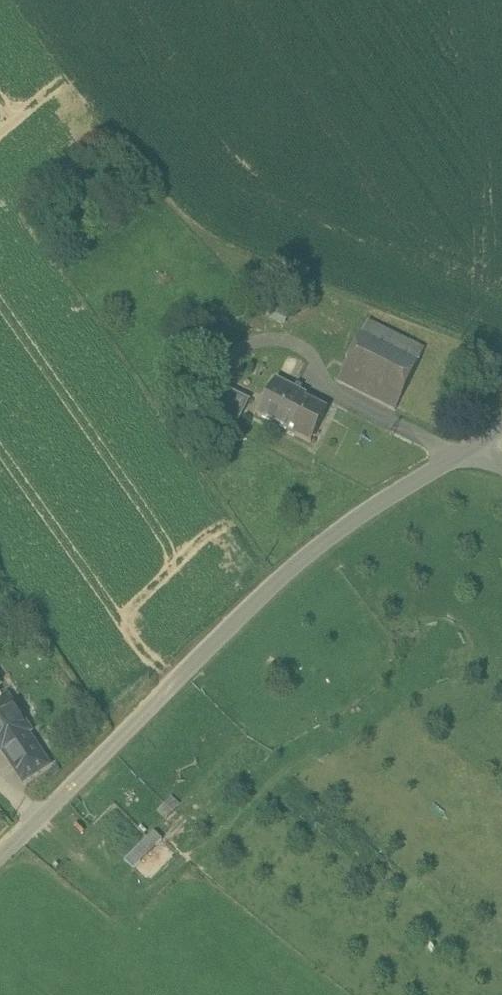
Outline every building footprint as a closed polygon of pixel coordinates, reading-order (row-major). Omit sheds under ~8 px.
[(425,348),(368,320),(363,332),(420,360),(425,348)] [(420,360),(363,332),(338,380),(396,408),(420,360)] [(295,387),(276,378),(258,414),(312,442),(328,408),(306,397),(307,393),(300,390),(303,385),(297,382),(295,387)] [(236,392),(212,379),(201,401),(225,414),(236,392)] [(250,399),(236,392),(225,414),(239,421),(250,399)] [(0,700),(0,750),(3,748),(27,732),(30,730),(7,695),(3,698),(0,700)] [(27,732),(3,748),(24,780),(48,764),(27,732)] [(159,812),(165,818),(181,803),(175,796),(159,812)] [(166,839),(154,828),(127,861),(140,871),(166,839)]
